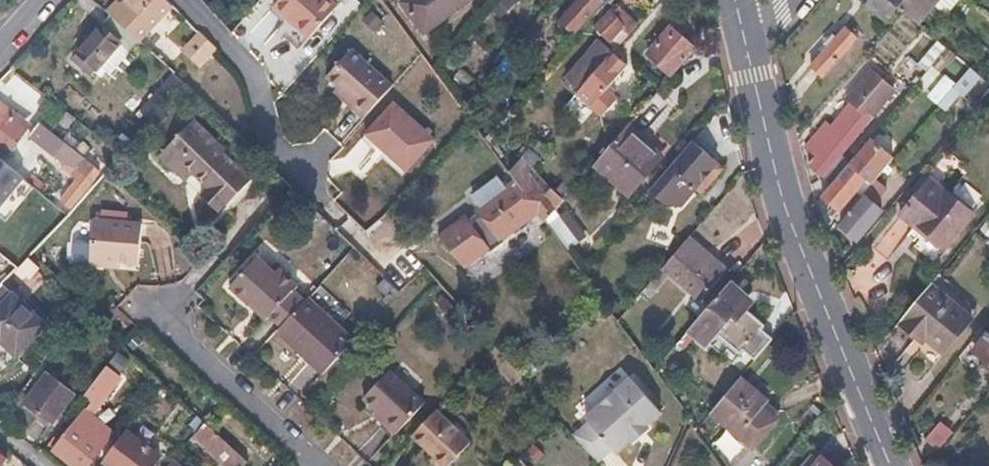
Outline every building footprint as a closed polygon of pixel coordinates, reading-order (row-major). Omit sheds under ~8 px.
[(112,2),(103,12),(137,43),(169,8),(160,0),(124,0),(117,7),(112,2)] [(277,6),(294,22),(312,38),(340,7),(333,0),(282,0),(277,6)] [(401,4),(425,36),(473,2),(472,0),(406,0),(401,4)] [(599,0),(578,0),(559,23),(573,35),(601,2),(599,0)] [(867,2),(885,17),(892,8),(882,0),(869,0),(867,2)] [(900,12),(916,26),(937,0),(885,0),(900,12)] [(609,4),(589,27),(614,49),(633,26),(609,4)] [(693,42),(672,23),(648,51),(670,69),(693,42)] [(853,35),(841,26),(808,65),(820,75),(853,35)] [(88,40),(76,53),(83,59),(78,65),(92,78),(121,46),(100,27),(88,40)] [(200,34),(199,35),(182,53),(199,69),(214,52),(217,49),(200,34)] [(917,64),(926,71),(944,50),(935,42),(917,64)] [(346,101),(354,108),(365,117),(393,86),(351,50),(329,77),(341,88),(337,93),(346,101)] [(628,66),(611,52),(579,90),(576,94),(598,113),(613,96),(607,91),(628,66)] [(831,128),(825,123),(806,146),(818,156),(811,165),(832,182),(849,162),(840,155),(896,90),(872,70),(855,92),(859,95),(831,128)] [(954,86),(935,108),(943,115),(958,98),(962,101),(980,80),(968,70),(954,86)] [(182,86),(172,76),(142,109),(153,119),(182,86)] [(925,99),(935,108),(954,86),(944,77),(925,99)] [(396,100),(366,133),(387,153),(408,173),(438,140),(396,100)] [(2,153),(18,132),(5,123),(11,115),(0,107),(0,151),(2,153)] [(191,175),(198,168),(212,182),(205,189),(213,197),(222,205),(228,198),(231,200),(256,174),(222,142),(225,140),(197,114),(163,149),(178,163),(191,175)] [(663,153),(628,123),(595,162),(630,192),(663,153)] [(56,157),(57,155),(80,171),(58,196),(67,205),(101,168),(41,124),(31,138),(56,157)] [(718,159),(693,137),(649,188),(664,201),(681,203),(697,184),(702,188),(721,166),(716,162),(718,159)] [(870,137),(849,162),(832,182),(823,193),(841,209),(868,177),(874,181),(875,180),(894,157),(870,137)] [(474,198),(481,209),(438,239),(449,254),(460,270),(484,252),(489,258),(503,247),(499,241),(536,214),(542,222),(544,220),(560,202),(552,190),(549,186),(541,191),(527,170),(534,165),(526,153),(510,173),(516,182),(508,189),(501,179),(474,198)] [(0,159),(0,198),(19,173),(0,159)] [(573,187),(562,178),(552,190),(560,202),(573,187)] [(862,195),(865,197),(840,227),(857,242),(882,212),(875,206),(888,191),(875,180),(874,181),(862,195)] [(930,181),(900,217),(942,252),(972,216),(930,181)] [(121,259),(121,255),(132,255),(142,256),(144,214),(95,211),(92,257),(121,259)] [(689,234),(664,265),(694,290),(705,277),(714,284),(728,267),(689,234)] [(264,318),(268,314),(278,324),(307,295),(295,284),(300,279),(282,262),(277,266),(260,250),(228,284),(238,292),(264,318)] [(680,282),(667,271),(639,305),(652,315),(680,282)] [(730,314),(738,321),(729,330),(744,343),(747,339),(760,350),(778,329),(766,318),(769,314),(745,294),(751,286),(735,273),(695,321),(712,335),(730,314)] [(947,350),(971,319),(976,313),(942,283),(945,280),(939,274),(930,285),(906,314),(908,316),(905,321),(920,333),(922,330),(947,350)] [(307,295),(278,324),(301,346),(303,344),(312,353),(326,366),(356,335),(311,291),(307,295)] [(1,340),(16,354),(44,323),(13,295),(3,306),(0,303),(0,341),(1,340)] [(974,351),(988,364),(988,336),(981,330),(973,340),(979,344),(974,351)] [(493,347),(488,353),(504,371),(509,365),(493,347)] [(394,430),(424,398),(389,365),(363,393),(385,413),(381,418),(387,424),(394,430)] [(509,365),(504,371),(513,380),(518,375),(509,365)] [(117,382),(102,371),(84,396),(99,407),(117,382)] [(738,377),(710,411),(751,444),(773,418),(758,405),(763,399),(738,377)] [(43,378),(25,403),(38,413),(51,423),(70,398),(43,378)] [(584,418),(588,423),(572,436),(596,463),(611,450),(615,454),(623,447),(631,440),(633,442),(649,428),(647,426),(660,415),(629,379),(584,418)] [(469,441),(435,408),(407,438),(429,458),(425,462),(430,465),(445,465),(469,441)] [(56,453),(68,462),(74,465),(89,465),(114,433),(87,413),(56,453)] [(216,431),(205,421),(194,435),(227,465),(243,465),(244,464),(248,460),(216,431)] [(225,422),(216,431),(248,460),(256,451),(225,422)] [(109,465),(153,465),(160,456),(125,430),(111,449),(102,461),(109,465)] [(821,456),(813,465),(832,465),(821,456)]
